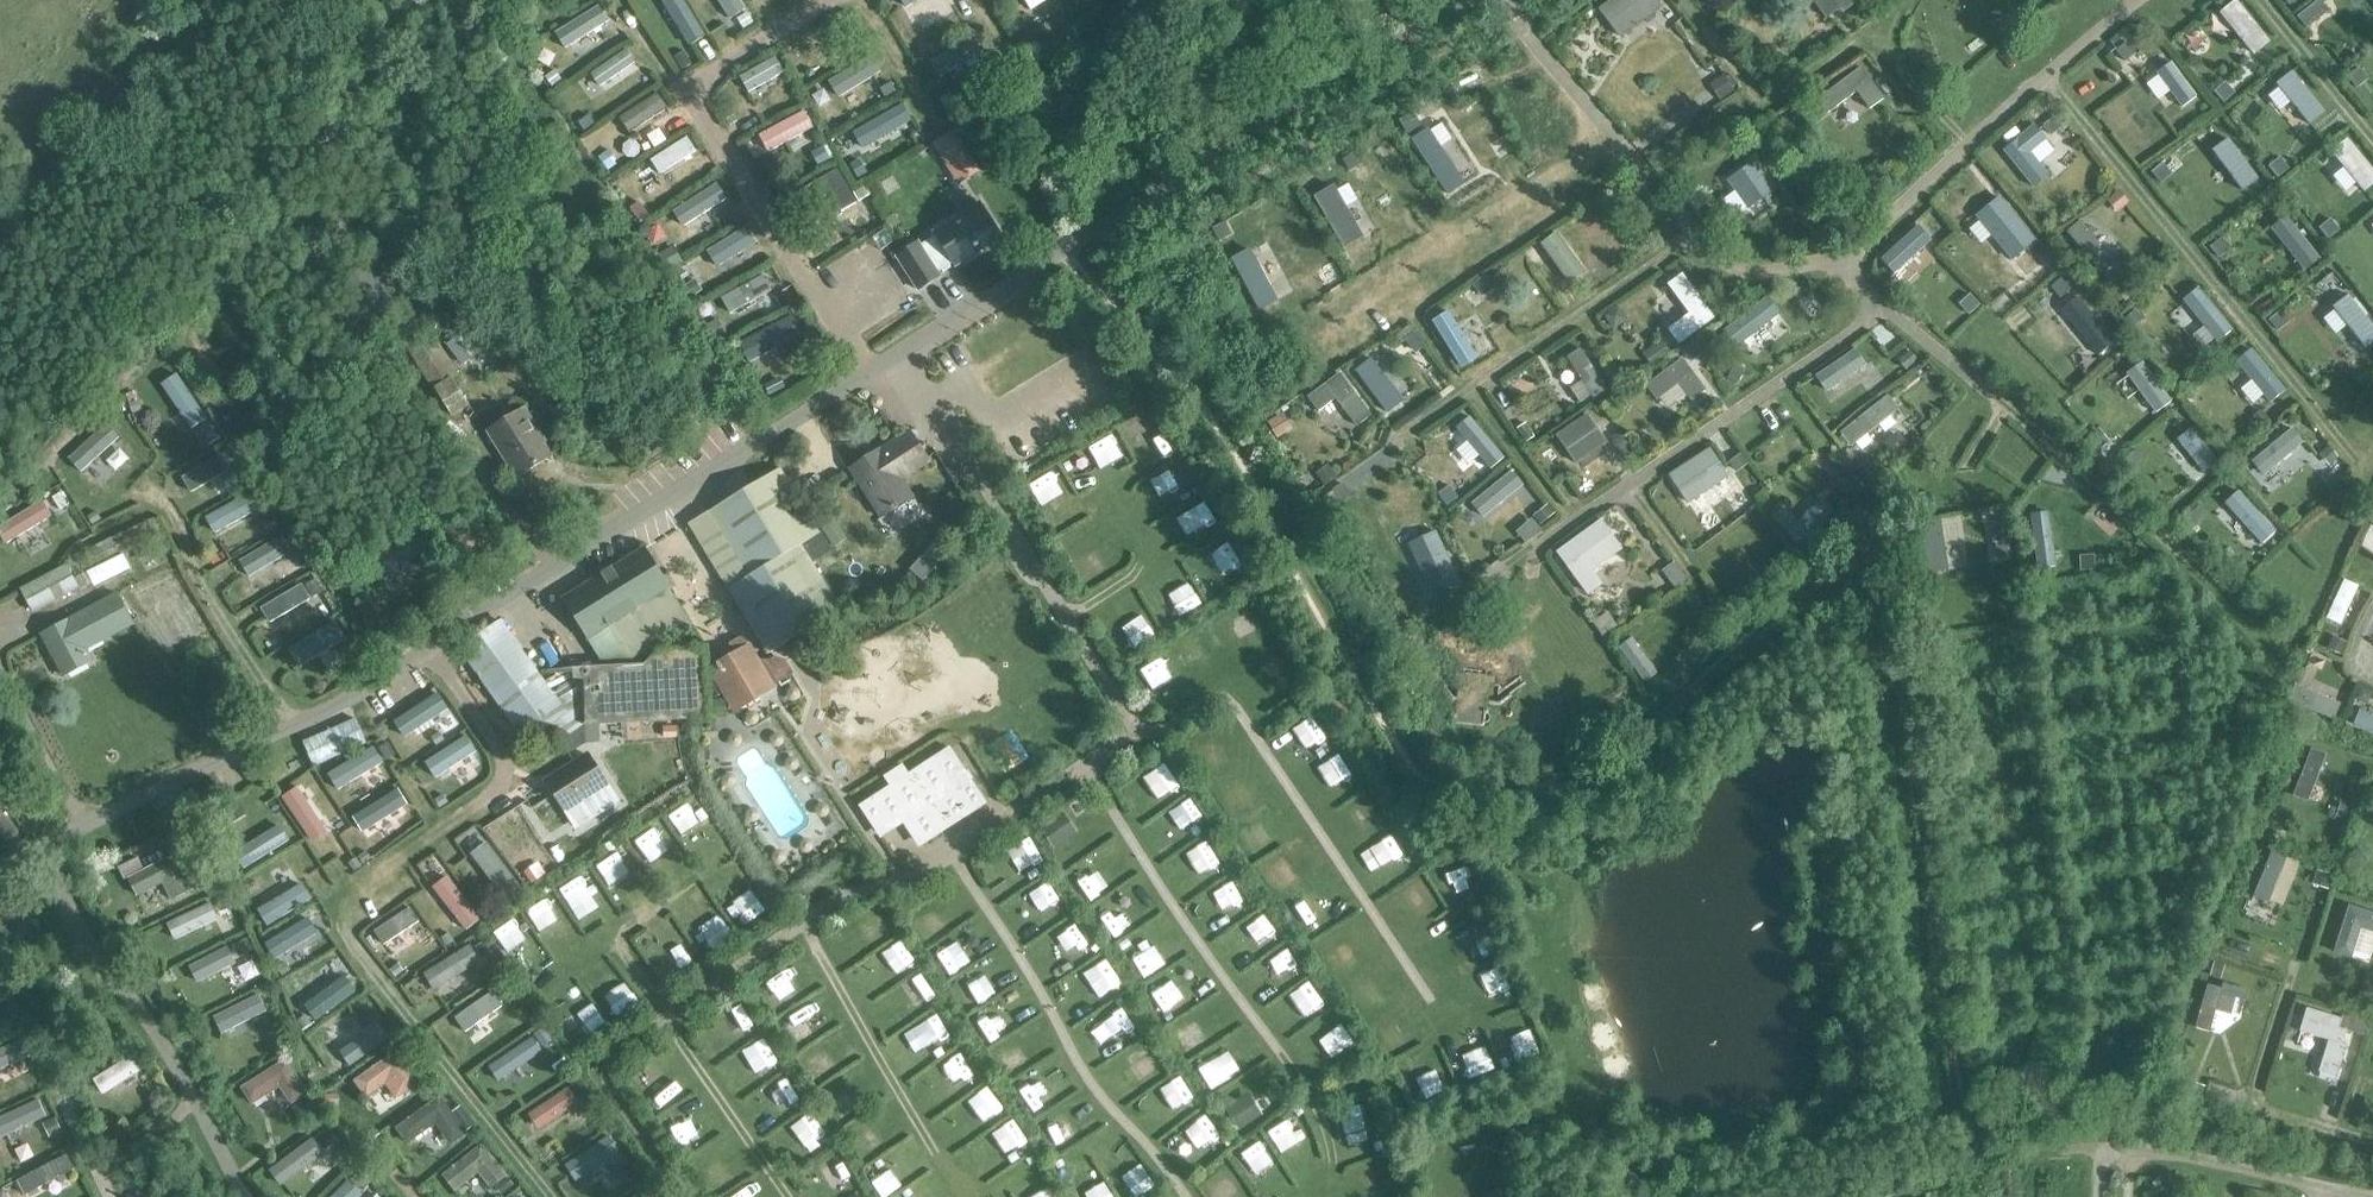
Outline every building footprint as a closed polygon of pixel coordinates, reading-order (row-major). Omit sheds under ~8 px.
[(730,15),(744,6),(740,0),(720,0),(730,15)] [(902,6),(910,20),(938,4),(941,9),(950,4),(948,0),(912,0),(902,6)] [(1031,10),(1046,0),(1050,7),(1061,0),(1025,0),(1031,10)] [(1620,37),(1662,6),(1658,0),(1609,0),(1598,8),(1620,37)] [(1827,19),(1841,8),(1843,12),(1858,1),(1858,0),(1813,0),(1827,19)] [(600,7),(565,29),(572,41),(607,19),(600,7)] [(972,42),(939,59),(946,74),(949,73),(952,78),(962,73),(959,67),(979,57),(972,42)] [(627,48),(600,67),(608,79),(608,78),(614,86),(625,78),(620,71),(636,60),(627,48)] [(778,58),(740,78),(747,91),(785,70),(778,58)] [(1862,67),(1817,100),(1827,114),(1857,91),(1870,109),(1885,98),(1862,67)] [(1710,84),(1720,100),(1734,91),(1732,87),(1737,84),(1730,74),(1725,77),(1723,75),(1710,84)] [(658,93),(625,115),(633,127),(652,114),(657,121),(671,112),(658,93)] [(905,106),(870,126),(878,139),(912,119),(905,106)] [(804,113),(767,133),(775,148),(813,127),(804,113)] [(2010,149),(2036,184),(2047,176),(2031,153),(2042,145),(2033,132),(2010,149)] [(687,137),(651,160),(660,174),(696,150),(687,137)] [(937,145),(896,171),(905,186),(946,160),(937,145)] [(1726,175),(1747,204),(1776,184),(1756,154),(1726,175)] [(837,169),(793,195),(801,210),(830,193),(841,212),(857,203),(837,169)] [(718,184),(679,208),(686,220),(725,195),(718,184)] [(2038,239),(2011,202),(1982,223),(1998,245),(1993,248),(2000,257),(2004,254),(2008,260),(2038,239)] [(919,242),(897,257),(919,291),(941,276),(938,273),(954,262),(956,266),(1002,237),(980,203),(934,233),(936,237),(921,246),(919,242)] [(1930,220),(1890,257),(1900,267),(1939,230),(1930,220)] [(2067,232),(2101,273),(2115,261),(2080,220),(2067,232)] [(746,228),(702,256),(709,268),(754,240),(746,228)] [(1546,248),(1571,282),(1585,272),(1560,238),(1546,248)] [(1715,318),(1682,273),(1667,284),(1689,314),(1668,329),(1679,344),(1715,318)] [(710,302),(728,331),(740,324),(732,312),(741,306),(731,289),(710,302)] [(1762,302),(1722,329),(1731,343),(1772,316),(1762,302)] [(2073,313),(2103,352),(2117,341),(2086,302),(2073,313)] [(1434,323),(1460,363),(1474,354),(1448,314),(1434,323)] [(752,358),(800,330),(792,315),(743,342),(752,358)] [(1684,350),(1693,364),(1707,354),(1698,340),(1684,350)] [(1644,355),(1652,366),(1670,352),(1663,342),(1644,355)] [(1607,389),(1581,348),(1568,356),(1583,381),(1571,388),(1580,403),(1592,395),(1593,397),(1607,389)] [(1854,349),(1813,377),(1822,391),(1852,371),(1857,379),(1866,372),(1861,365),(1863,363),(1854,349)] [(2239,364),(2272,404),(2284,393),(2252,353),(2239,364)] [(1353,367),(1389,413),(1402,403),(1367,357),(1353,367)] [(1683,358),(1646,385),(1657,400),(1679,384),(1692,401),(1707,390),(1683,358)] [(431,382),(452,414),(470,402),(450,371),(431,382)] [(1340,373),(1308,397),(1319,411),(1336,399),(1357,426),(1372,415),(1340,373)] [(1840,432),(1851,446),(1899,409),(1888,394),(1840,432)] [(502,466),(547,440),(527,406),(510,416),(506,407),(478,423),(502,466)] [(1268,421),(1278,438),(1294,429),(1284,412),(1268,421)] [(1556,435),(1577,465),(1608,443),(1587,413),(1556,435)] [(1498,458),(1472,417),(1458,426),(1475,453),(1471,456),(1477,466),(1482,463),(1484,466),(1498,458)] [(2347,466),(2314,428),(2302,437),(2323,462),(2319,466),(2322,470),(2315,476),(2323,484),(2334,475),(2335,476),(2347,466)] [(850,468),(881,517),(913,497),(902,480),(923,466),(915,453),(922,448),(910,430),(850,468)] [(1620,459),(1633,451),(1620,432),(1611,437),(1613,440),(1609,443),(1620,459)] [(1710,448),(1669,475),(1689,504),(1729,477),(1710,448)] [(729,589),(768,653),(841,609),(801,544),(820,533),(780,468),(707,512),(747,577),(729,589)] [(1515,469),(1476,502),(1487,515),(1526,482),(1515,469)] [(1787,531),(1798,544),(1835,512),(1824,499),(1798,521),(1785,506),(1771,517),(1785,533),(1787,531)] [(1603,584),(1596,573),(1594,571),(1623,549),(1601,519),(1557,552),(1589,595),(1603,584)] [(561,597),(588,639),(671,587),(644,545),(561,597)] [(1415,567),(1432,615),(1466,603),(1449,555),(1415,567)] [(1662,570),(1676,590),(1689,580),(1674,561),(1662,570)] [(25,591),(36,612),(83,588),(73,567),(25,591)] [(2344,580),(2327,619),(2341,625),(2358,586),(2344,580)] [(45,636),(67,679),(93,666),(86,651),(135,626),(121,598),(45,636)] [(1603,636),(1618,626),(1608,612),(1593,622),(1603,636)] [(585,723),(585,693),(565,668),(546,681),(505,623),(502,618),(460,649),(526,743),(552,725),(563,740),(585,723)] [(1644,642),(1664,665),(1701,635),(1691,622),(1664,644),(1655,633),(1644,642)] [(830,653),(815,628),(791,642),(806,667),(830,653)] [(777,687),(751,643),(707,669),(734,713),(777,687)] [(585,680),(585,693),(585,723),(709,717),(705,648),(659,650),(659,653),(645,665),(575,669),(575,678),(585,680)] [(1495,677),(1455,673),(1454,688),(1459,688),(1455,724),(1485,727),(1488,695),(1493,696),(1495,677)] [(2289,700),(2334,720),(2341,704),(2295,685),(2289,700)] [(2356,712),(2352,725),(2372,733),(2372,718),(2356,712)] [(925,844),(973,812),(953,780),(966,771),(951,747),(860,806),(876,830),(904,812),(925,844)] [(544,780),(566,813),(611,784),(590,751),(544,780)] [(610,782),(626,804),(603,814),(607,821),(630,810),(646,800),(644,797),(646,796),(619,758),(610,765),(618,777),(610,782)] [(1063,810),(1039,826),(1054,849),(1078,833),(1063,810)] [(2333,953),(2352,959),(2361,930),(2372,933),(2372,913),(2348,905),(2333,953)] [(2359,996),(2372,1001),(2372,974),(2367,972),(2359,996)] [(2208,985),(2196,1027),(2210,1031),(2215,1011),(2231,1015),(2236,998),(2246,1001),(2248,990),(2223,983),(2222,989),(2208,985)] [(2328,1040),(2319,1073),(2338,1078),(2347,1046),(2343,1044),(2347,1031),(2338,1028),(2341,1018),(2307,1008),(2300,1032),(2328,1040)] [(568,1088),(528,1114),(539,1130),(579,1103),(568,1088)] [(1239,1130),(1263,1115),(1249,1093),(1225,1108),(1239,1130)] [(604,1141),(568,1165),(577,1178),(613,1154),(604,1141)]
